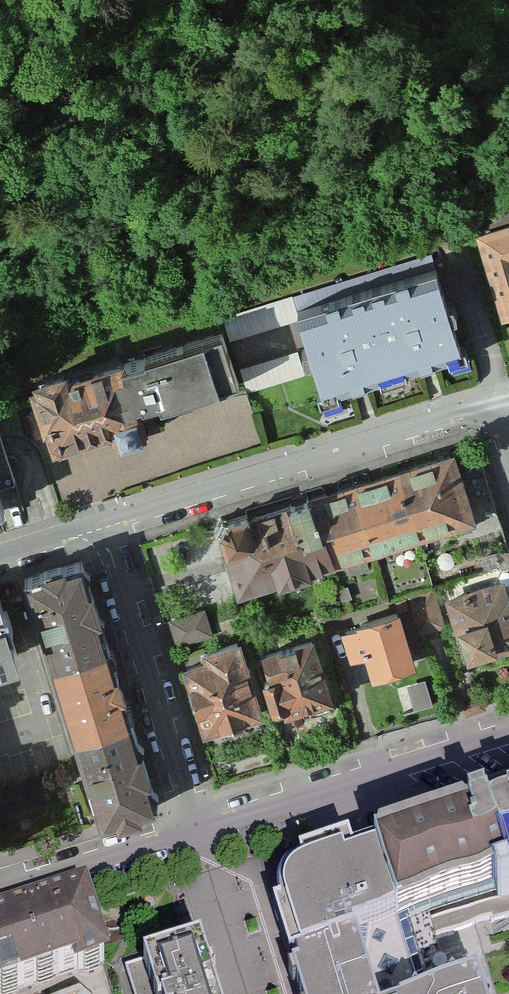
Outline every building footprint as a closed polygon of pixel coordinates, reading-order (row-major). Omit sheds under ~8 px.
[(475,238),(502,324),(508,322),(508,227),(475,238)] [(451,269),(302,315),(327,396),(476,350),(451,269)] [(73,370),(36,382),(60,453),(123,432),(128,444),(156,435),(150,418),(246,386),(229,336),(125,370),(122,362),(76,377),(73,370)] [(298,347),(241,363),(248,388),(305,372),(298,347)] [(23,510),(0,438),(0,517),(23,510)] [(220,525),(240,600),(446,537),(463,593),(451,596),(472,665),(508,653),(508,533),(482,446),(220,525)] [(89,562),(28,581),(104,825),(165,806),(89,562)] [(410,599),(421,637),(442,631),(431,593),(410,599)] [(29,659),(14,609),(0,613),(0,667),(29,659)] [(176,645),(210,635),(203,611),(169,621),(176,645)] [(362,630),(347,635),(355,663),(371,658),(378,680),(423,667),(407,613),(361,626),(362,630)] [(286,713),(288,721),(340,706),(332,681),(336,680),(321,630),(263,647),(274,683),(270,684),(280,715),(286,713)] [(266,719),(243,644),(205,655),(207,662),(185,669),(206,738),(266,719)] [(407,684),(414,709),(433,704),(425,679),(407,684)] [(277,739),(283,757),(294,753),(289,735),(277,739)] [(311,852),(277,905),(306,993),(389,993),(368,929),(508,884),(508,788),(311,852)] [(0,927),(0,992),(1,993),(43,993),(119,970),(115,956),(98,902),(96,897),(79,902),(0,927)] [(211,948),(127,974),(133,993),(225,993),(211,948)] [(488,978),(438,993),(493,993),(488,978)]
